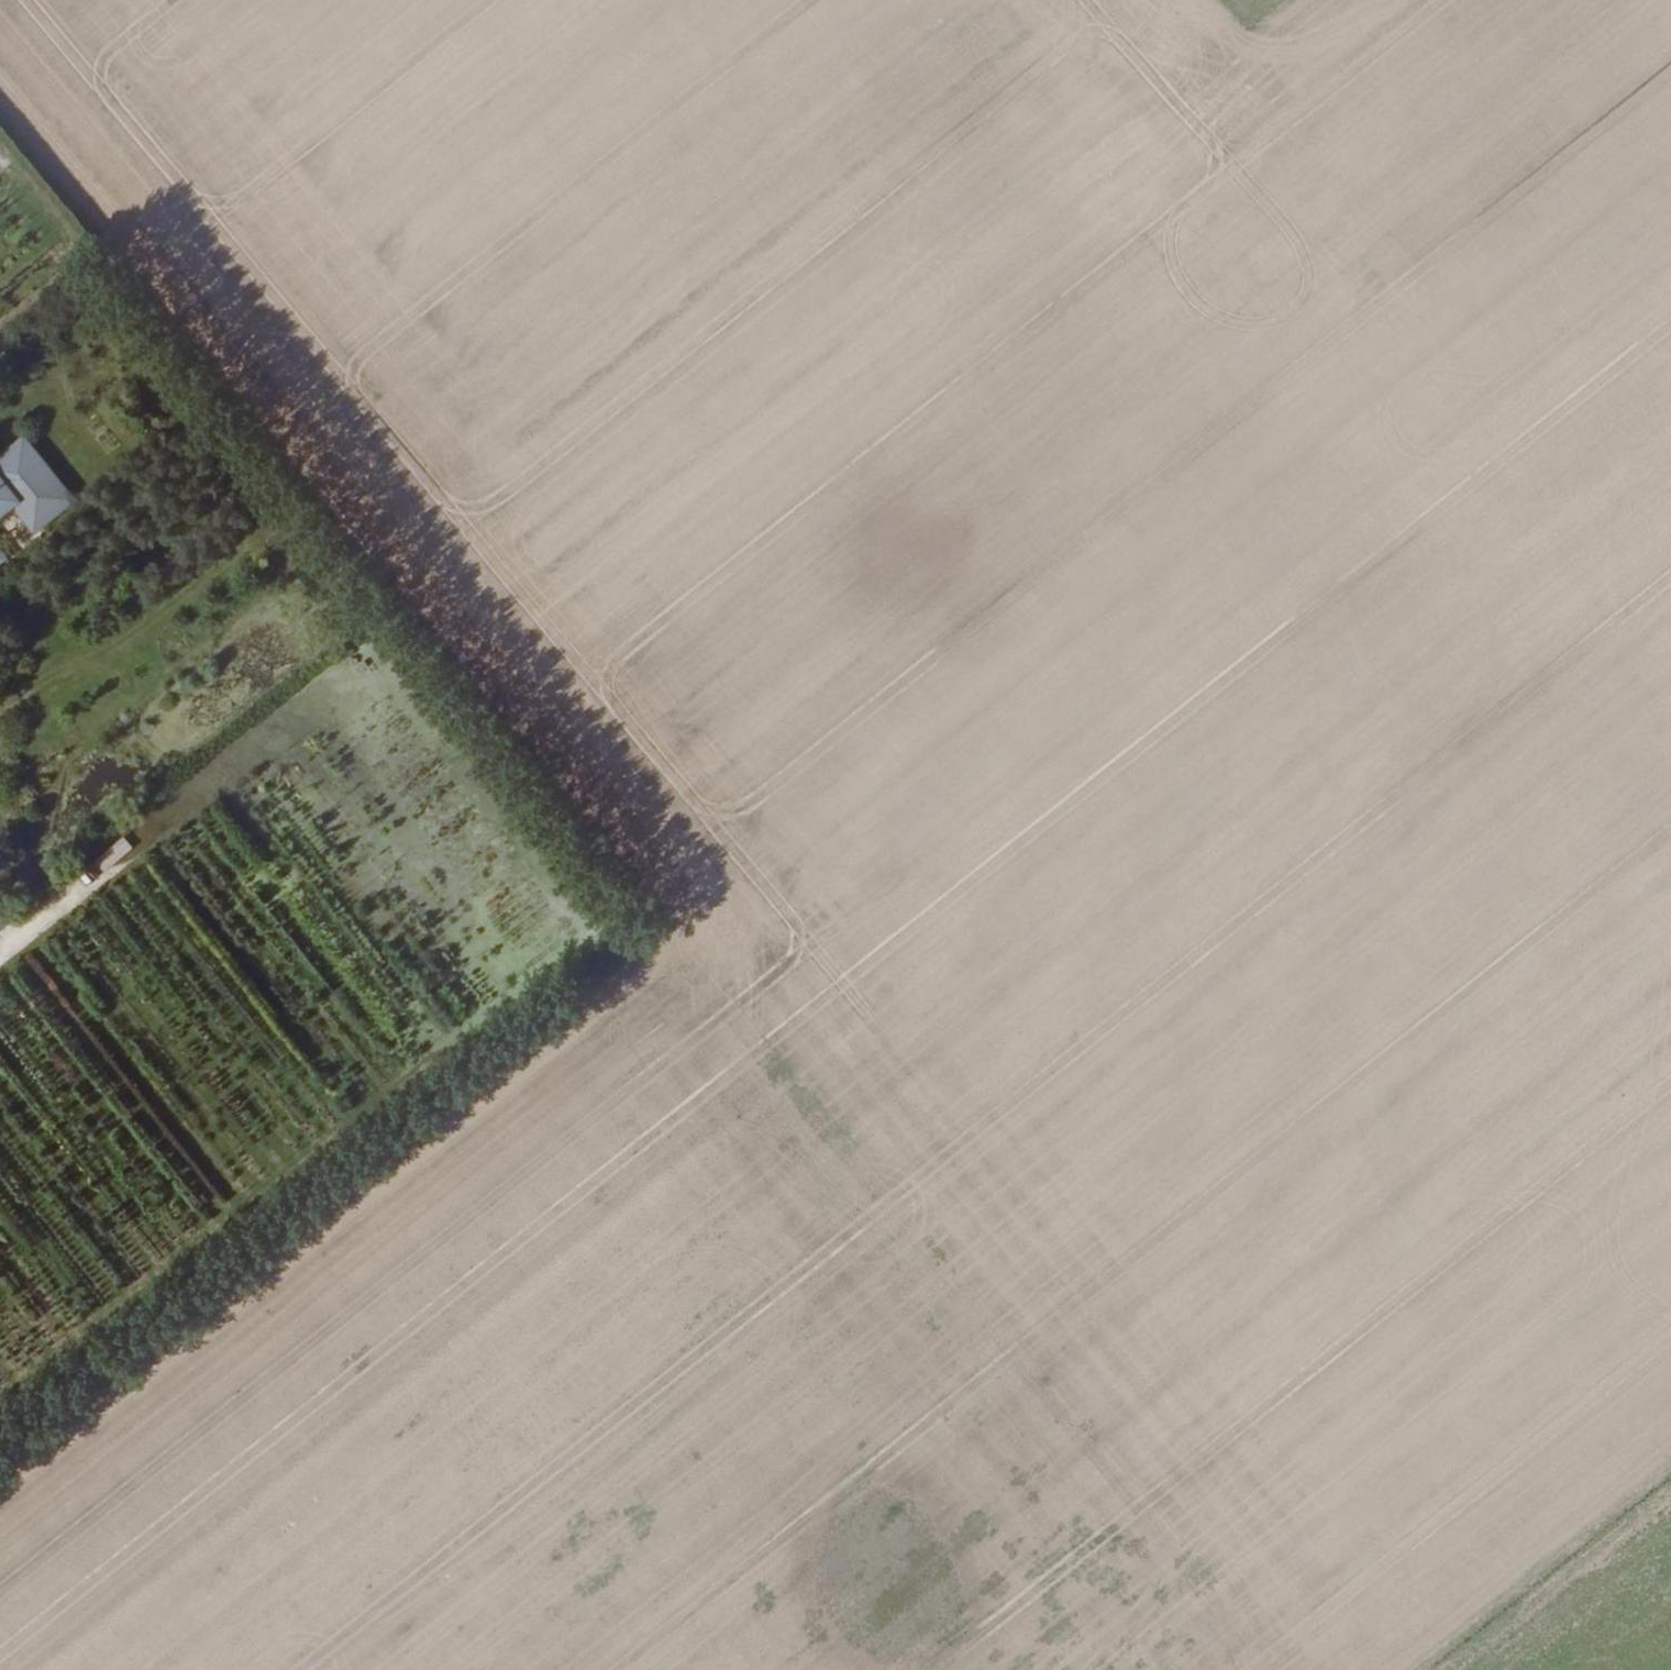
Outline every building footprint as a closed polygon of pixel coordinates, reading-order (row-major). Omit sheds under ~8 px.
[(74,503),(24,437),(0,455),(0,516),(11,507),(32,535),(74,503)]
